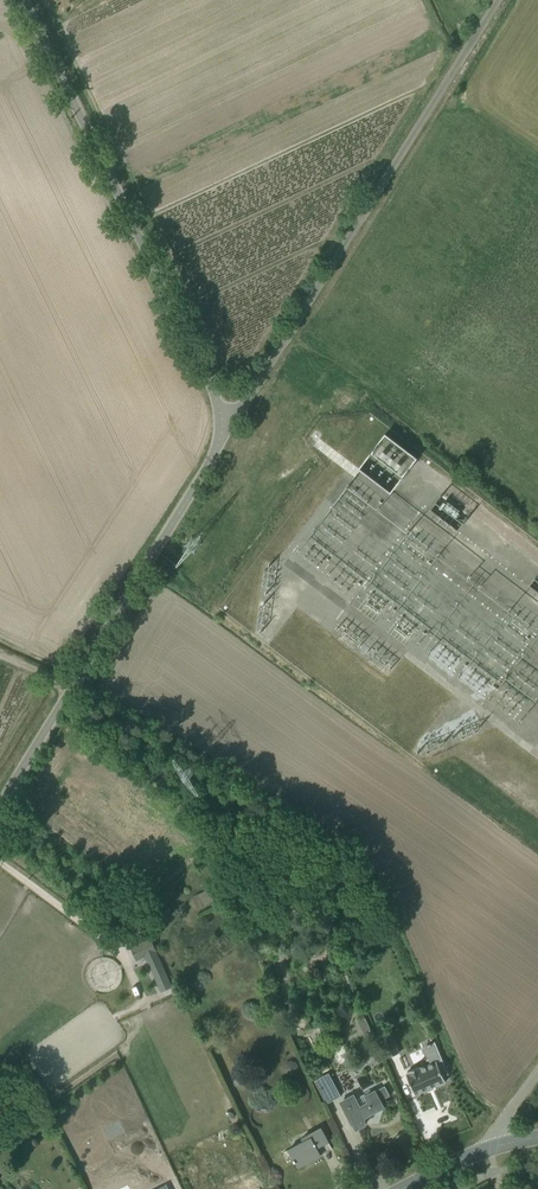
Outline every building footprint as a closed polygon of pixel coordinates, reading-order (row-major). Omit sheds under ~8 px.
[(364,469),(398,492),(423,454),(389,431),(364,469)] [(473,517),(441,494),(432,506),(464,529),(473,517)] [(199,894),(198,894),(191,897),(197,909),(204,905),(199,894)] [(151,938),(131,947),(136,960),(147,955),(159,982),(157,983),(160,992),(172,986),(151,938)] [(389,1031),(379,1036),(388,1058),(399,1053),(389,1031)] [(448,1074),(442,1058),(420,1068),(420,1067),(420,1066),(407,1071),(407,1072),(408,1073),(407,1074),(407,1073),(406,1074),(415,1094),(422,1092),(445,1081),(443,1076),(447,1074),(448,1074)] [(327,1103),(341,1096),(328,1073),(314,1080),(327,1103)] [(352,1096),(342,1102),(348,1114),(347,1114),(352,1124),(353,1123),(356,1129),(365,1124),(364,1117),(384,1106),(381,1101),(390,1096),(385,1085),(366,1096),(369,1102),(359,1108),(352,1096)] [(237,1111),(229,1115),(242,1142),(250,1138),(237,1111)] [(329,1141),(323,1131),(322,1128),(301,1138),(302,1141),(288,1148),(293,1157),(298,1167),(321,1155),(317,1147),(329,1141)] [(217,1188),(257,1188),(251,1176),(246,1167),(232,1175),(233,1177),(224,1182),(225,1185),(217,1188)]
